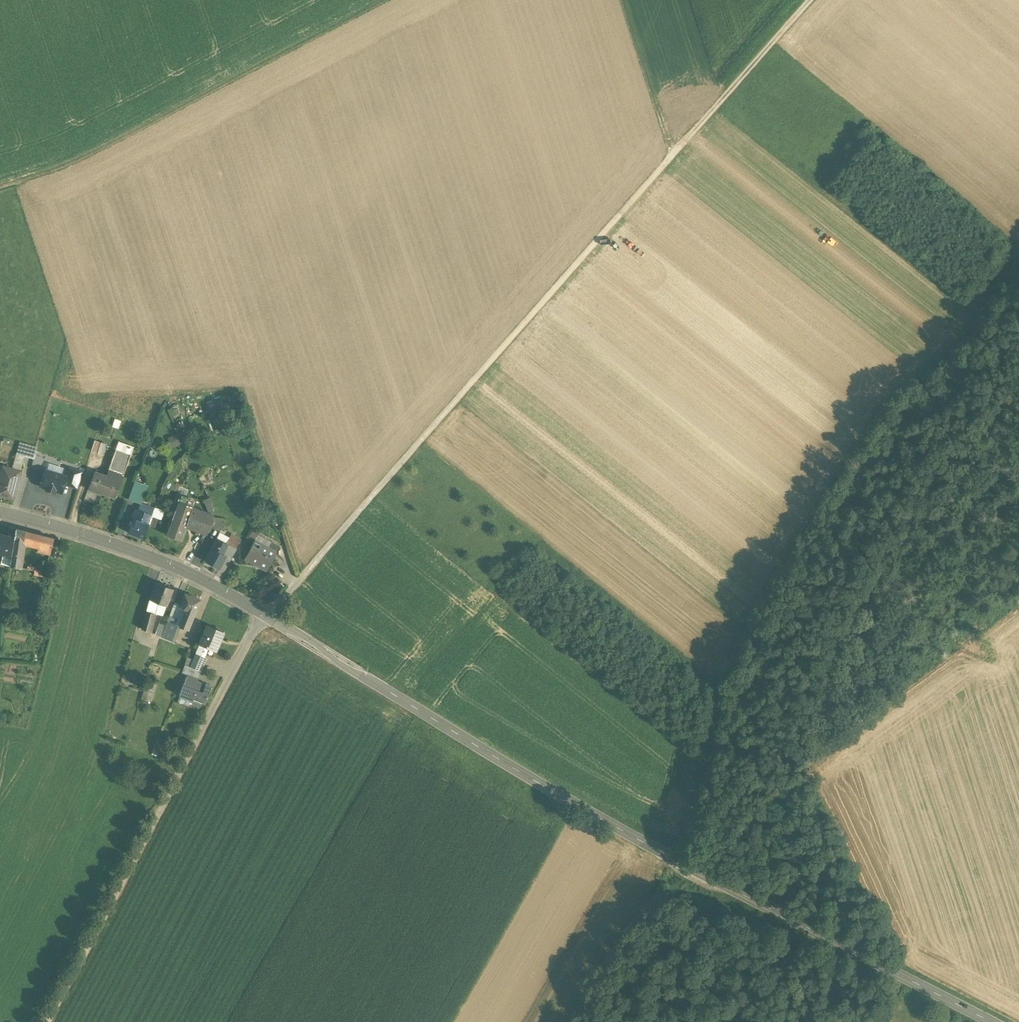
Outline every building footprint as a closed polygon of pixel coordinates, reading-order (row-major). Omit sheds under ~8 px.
[(94,440),(91,451),(96,452),(99,442),(94,440)] [(37,447),(20,442),(17,454),(33,459),(37,447)] [(106,444),(100,442),(97,453),(102,455),(106,444)] [(184,442),(177,444),(180,453),(188,451),(184,442)] [(115,450),(105,476),(121,481),(130,455),(115,450)] [(3,466),(0,478),(0,496),(14,500),(21,471),(3,466)] [(81,472),(65,467),(63,475),(66,476),(64,484),(76,488),(81,472)] [(63,475),(45,470),(40,486),(47,488),(46,489),(54,492),(55,491),(61,493),(64,484),(66,476),(63,475)] [(105,476),(94,471),(88,488),(100,492),(115,497),(121,481),(105,476)] [(147,485),(135,481),(128,500),(139,503),(141,501),(147,485)] [(100,492),(88,488),(83,500),(95,505),(100,492)] [(207,514),(178,504),(168,533),(181,538),(186,525),(201,530),(207,514)] [(154,510),(139,505),(137,510),(152,515),(154,510)] [(137,510),(136,510),(132,519),(148,525),(152,515),(137,510)] [(162,512),(154,510),(152,515),(159,518),(158,518),(159,519),(162,512)] [(207,514),(201,530),(207,532),(213,520),(213,516),(207,514)] [(159,518),(152,515),(148,525),(155,527),(158,518),(159,518)] [(148,525),(132,519),(127,532),(143,538),(148,525)] [(25,531),(15,529),(14,538),(11,559),(9,566),(21,568),(22,566),(20,565),(23,541),(25,531)] [(250,537),(255,540),(259,533),(254,530),(250,537)] [(53,539),(25,531),(23,541),(40,546),(38,551),(50,554),(53,539)] [(0,534),(0,553),(3,554),(2,556),(11,559),(14,538),(0,534)] [(231,534),(226,543),(227,544),(222,553),(225,555),(225,556),(230,559),(231,559),(231,558),(240,539),(231,534)] [(226,543),(217,538),(211,548),(222,553),(227,544),(226,543)] [(276,553),(254,541),(245,558),(266,570),(276,553)] [(222,553),(211,548),(205,561),(219,568),(225,556),(225,555),(222,553)] [(173,589),(156,583),(150,600),(166,606),(173,589)] [(200,599),(185,593),(180,604),(179,607),(186,609),(195,612),(200,599)] [(166,606),(150,600),(149,602),(146,612),(155,614),(162,616),(166,606)] [(180,604),(175,602),(167,621),(180,626),(186,609),(179,607),(180,604)] [(186,609),(180,626),(188,629),(195,612),(186,609)] [(155,614),(146,612),(141,629),(149,632),(155,614)] [(180,626),(167,621),(166,625),(161,637),(175,642),(180,626)] [(160,623),(155,634),(161,637),(166,625),(160,623)] [(221,631),(207,625),(199,644),(200,644),(209,648),(216,651),(217,650),(216,650),(220,642),(217,640),(221,631)] [(209,648),(200,644),(196,654),(205,657),(209,648)] [(205,657),(196,654),(190,668),(201,672),(207,658),(205,657)] [(190,668),(184,665),(181,673),(187,675),(188,675),(199,678),(201,672),(190,668)] [(199,678),(188,675),(187,675),(180,696),(192,700),(191,702),(201,705),(203,701),(206,702),(212,686),(206,684),(205,686),(197,683),(199,678)] [(155,684),(147,681),(143,693),(151,696),(155,684)] [(151,696),(143,693),(141,699),(150,702),(151,696)] [(192,700),(180,696),(177,702),(178,703),(188,708),(190,707),(191,702),(192,700)] [(158,756),(165,742),(159,739),(152,753),(158,756)]
